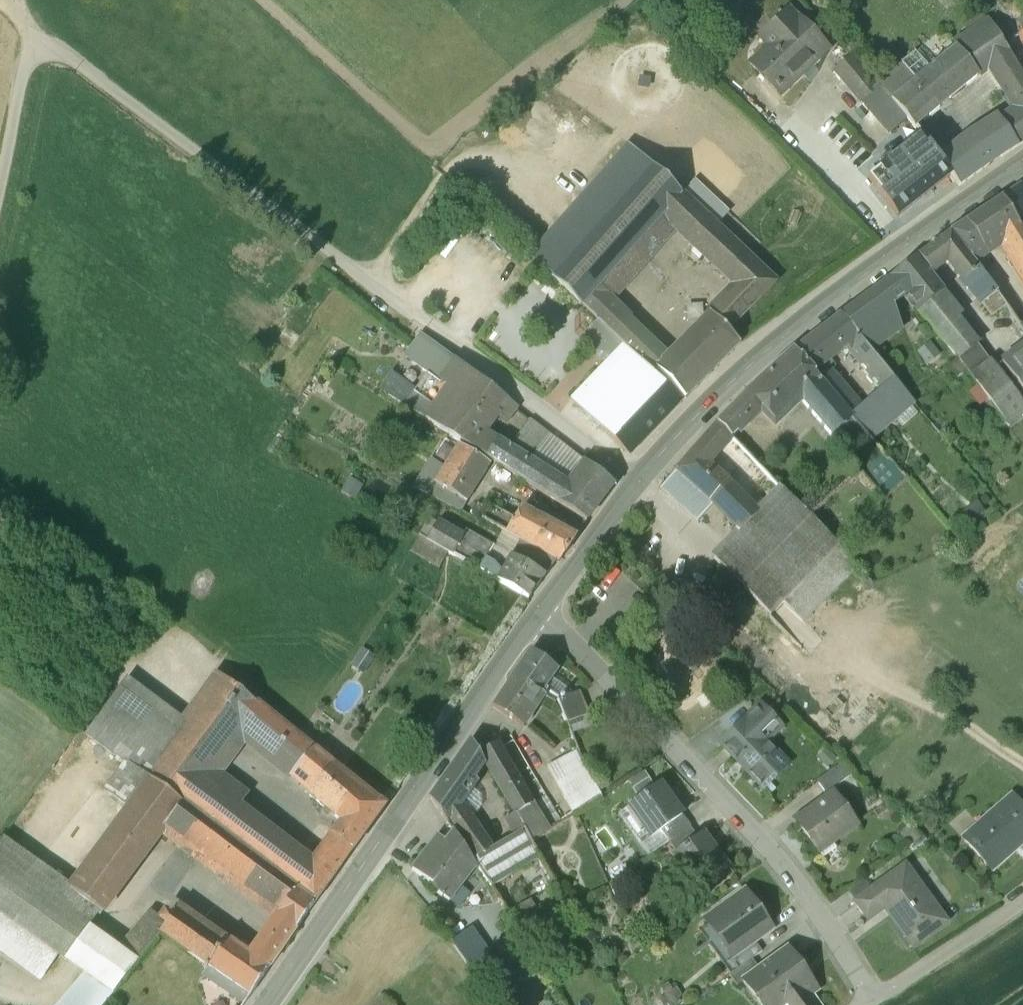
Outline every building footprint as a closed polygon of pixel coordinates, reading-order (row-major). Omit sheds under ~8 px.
[(826,47),(789,9),(774,24),(781,32),(751,61),(783,94),(803,75),(803,69),(826,47)] [(1003,43),(992,26),(971,40),(989,67),(1009,54),(1003,43)] [(971,40),(958,48),(956,47),(950,52),(936,38),(914,56),(950,98),(989,67),(971,40)] [(1009,54),(989,67),(1017,110),(1001,121),(1018,145),(1022,142),(1022,76),(1009,54)] [(903,65),(939,107),(950,98),(914,56),(903,65)] [(892,101),(879,85),(858,60),(837,78),(860,104),(868,97),(880,111),(892,101)] [(949,135),(931,113),(939,107),(903,65),(879,85),(892,101),(938,155),(949,148),(947,145),(943,140),(949,135)] [(1001,121),(974,140),(991,163),(1018,145),(1001,121)] [(949,148),(938,155),(959,185),(991,163),(974,140),(970,134),(949,148)] [(868,178),(898,215),(951,174),(922,136),(868,178)] [(621,200),(651,166),(626,143),(530,251),(555,274),(582,244),(584,242),(567,227),(604,185),(621,200)] [(584,242),(582,244),(612,272),(661,215),(680,194),(651,166),(621,200),(584,242)] [(1002,196),(1019,222),(1022,220),(1022,210),(1020,205),(1022,203),(1022,188),(1021,184),(1002,196)] [(604,185),(567,227),(584,242),(621,200),(604,185)] [(737,285),(710,312),(728,330),(775,282),(680,194),(661,215),(737,285)] [(951,231),(965,251),(1000,227),(1022,263),(1022,228),(1022,226),(1019,222),(1002,196),(951,231)] [(965,251),(951,231),(937,240),(951,261),(959,273),(973,263),(965,251)] [(937,240),(919,255),(934,274),(951,261),(937,240)] [(612,272),(582,244),(555,274),(585,302),(599,286),(612,272)] [(934,274),(919,255),(891,276),(908,296),(918,308),(936,292),(943,285),(934,274)] [(973,263),(959,273),(972,293),(987,283),(973,263)] [(841,314),(884,365),(900,351),(890,339),(903,329),(895,306),(908,296),(891,276),(880,285),(841,314)] [(987,283),(972,293),(981,305),(984,303),(995,295),(987,283)] [(599,286),(585,302),(657,367),(667,356),(599,286)] [(936,330),(951,347),(961,359),(999,404),(1014,427),(1022,420),(1022,390),(999,359),(990,366),(977,348),(967,355),(932,311),(943,302),(936,292),(918,308),(936,330)] [(995,295),(984,303),(992,313),(1003,306),(995,295)] [(943,302),(932,311),(967,355),(977,348),(943,302)] [(272,341),(289,354),(313,322),(296,309),(272,341)] [(710,312),(678,345),(708,374),(740,342),(728,330),(710,312)] [(845,349),(882,392),(896,379),(884,365),(841,314),(819,330),(825,338),(820,343),(833,359),(845,349)] [(613,357),(624,346),(606,329),(595,340),(613,357)] [(833,359),(820,343),(825,338),(819,330),(795,349),(818,378),(849,415),(852,419),(872,401),(861,388),(855,394),(836,374),(842,369),(833,359)] [(936,330),(919,344),(933,362),(951,347),(936,330)] [(442,353),(421,337),(407,357),(428,372),(442,353)] [(999,359),(1022,390),(1022,341),(999,359)] [(933,362),(919,344),(905,356),(900,351),(884,365),(896,379),(903,387),(933,362)] [(667,356),(657,367),(685,397),(708,374),(678,345),(667,356)] [(613,357),(572,401),(603,430),(605,428),(622,444),(629,436),(633,440),(669,403),(648,383),(655,376),(624,346),(613,357)] [(961,359),(951,347),(933,362),(903,387),(912,399),(961,359)] [(795,349),(794,349),(768,372),(718,423),(732,439),(760,411),(774,424),(798,399),(818,378),(795,349)] [(503,399),(442,353),(428,372),(429,373),(415,391),(411,396),(476,436),(480,431),(503,399)] [(849,415),(818,378),(798,399),(827,434),(849,415)] [(406,391),(390,379),(381,392),(404,406),(411,396),(415,391),(409,386),(406,391)] [(858,426),(868,438),(912,399),(903,387),(896,379),(882,392),(872,401),(852,419),(858,426)] [(476,436),(411,396),(404,406),(438,428),(474,450),(486,435),(480,431),(476,436)] [(509,403),(502,412),(509,418),(516,409),(509,403)] [(849,415),(827,434),(837,446),(858,426),(852,419),(849,415)] [(587,462),(531,420),(509,450),(569,487),(587,462)] [(718,423),(706,437),(721,450),(732,439),(718,423)] [(858,426),(837,446),(883,500),(905,477),(888,456),(885,459),(868,438),(858,426)] [(587,462),(569,487),(509,450),(486,435),(474,450),(587,520),(615,483),(587,462)] [(706,437),(656,493),(693,523),(710,506),(707,503),(727,480),(708,463),(721,450),(706,437)] [(444,467),(440,474),(437,479),(434,483),(466,503),(490,464),(458,444),(444,467)] [(440,474),(444,467),(432,460),(415,489),(460,513),(466,503),(434,483),(437,479),(440,474)] [(756,511),(727,480),(707,503),(710,506),(739,532),(757,512),(756,511)] [(760,508),(756,511),(757,512),(739,532),(737,534),(769,565),(813,523),(783,492),(763,510),(760,508)] [(488,510),(477,505),(468,517),(480,524),(482,521),(481,520),(488,510)] [(515,519),(490,508),(488,510),(481,520),(482,521),(502,531),(506,533),(515,519)] [(515,519),(506,533),(559,561),(576,537),(522,509),(515,519)] [(420,538),(426,541),(436,523),(428,518),(417,536),(420,538)] [(448,553),(452,556),(462,538),(436,523),(426,541),(448,553)] [(752,580),(721,549),(712,559),(725,571),(743,588),(771,615),(838,548),(813,523),(769,565),(752,580)] [(493,547),(466,531),(462,538),(452,556),(478,570),(485,561),(493,547)] [(506,533),(502,531),(493,547),(485,561),(494,565),(502,573),(511,557),(545,576),(555,563),(558,564),(559,561),(506,533)] [(769,565),(737,534),(721,549),(752,580),(769,565)] [(426,541),(420,538),(411,553),(439,569),(448,553),(426,541)] [(545,576),(511,557),(502,573),(497,581),(529,599),(545,576)] [(502,573),(494,565),(485,561),(478,570),(497,581),(502,573)] [(743,588),(725,571),(716,580),(734,598),(743,588)] [(560,670),(531,650),(511,679),(542,695),(547,688),(560,670)] [(352,664),(363,673),(373,660),(361,652),(352,664)] [(125,762),(148,778),(183,731),(190,723),(181,716),(128,678),(87,734),(125,762)] [(542,695),(511,679),(493,707),(523,726),(542,695)] [(225,680),(195,720),(226,743),(231,735),(240,724),(256,704),(225,680)] [(547,688),(542,695),(555,703),(558,701),(563,699),(547,688)] [(558,701),(568,725),(585,719),(574,695),(563,699),(558,701)] [(288,730),(256,704),(240,724),(273,749),(288,730)] [(760,705),(721,742),(763,787),(787,764),(767,743),(760,735),(775,721),(760,705)] [(568,725),(571,733),(588,727),(585,719),(568,725)] [(782,728),(775,721),(760,735),(767,743),(782,728)] [(273,749),(240,724),(231,735),(275,770),(285,759),(273,749)] [(288,730),(273,749),(285,759),(275,770),(288,780),(292,775),(313,750),(288,730)] [(183,804),(202,777),(218,756),(183,731),(148,778),(183,804)] [(457,761),(430,800),(447,824),(448,823),(461,805),(477,782),(475,779),(485,763),(471,740),(457,761)] [(532,804),(497,744),(481,753),(517,814),(527,808),(532,805),(532,804)] [(313,750),(292,775),(313,791),(309,796),(342,822),(331,835),(350,850),(384,806),(313,750)] [(580,754),(555,770),(563,786),(588,770),(583,762),(580,754)] [(856,772),(844,761),(816,781),(825,794),(856,772)] [(148,778),(125,762),(104,790),(129,808),(148,778)] [(588,770),(563,786),(578,814),(602,798),(588,770)] [(642,795),(659,783),(653,774),(636,786),(642,795)] [(183,804),(213,827),(233,800),(202,777),(183,804)] [(183,804),(148,778),(129,808),(72,887),(62,901),(92,923),(73,948),(65,960),(82,973),(93,958),(93,955),(106,938),(119,920),(105,909),(165,829),(272,908),(277,912),(274,917),(294,933),(315,903),(213,827),(183,804)] [(687,815),(662,781),(627,807),(651,840),(663,832),(687,815)] [(857,826),(834,793),(796,818),(814,844),(828,834),(833,842),(857,826)] [(977,826),(980,829),(968,840),(964,837),(963,838),(986,865),(1018,837),(1022,843),(1022,810),(1011,796),(977,826)] [(327,887),(305,871),(313,860),(233,800),(213,827),(315,903),(327,887)] [(524,830),(532,844),(544,836),(549,833),(532,804),(532,805),(534,809),(530,812),(535,820),(522,828),(524,830)] [(461,805),(448,823),(474,859),(491,849),(461,805)] [(515,815),(522,828),(535,820),(530,812),(527,808),(517,814),(515,815)] [(515,815),(514,814),(506,819),(515,835),(524,830),(522,828),(515,815)] [(687,815),(663,832),(669,841),(670,841),(691,826),(687,815)] [(911,819),(900,830),(919,847),(929,835),(911,819)] [(447,827),(439,838),(437,837),(436,839),(437,840),(429,851),(428,850),(412,870),(433,886),(432,888),(450,902),(451,900),(446,896),(455,885),(460,888),(476,866),(472,860),(447,824),(446,826),(447,827)] [(691,826),(670,841),(678,851),(680,849),(699,835),(692,825),(691,826)] [(474,859),(472,860),(476,866),(491,888),(515,874),(523,869),(540,859),(532,844),(524,830),(515,835),(491,849),(474,859)] [(714,845),(711,848),(701,834),(699,835),(680,849),(689,861),(682,865),(700,891),(721,877),(719,875),(730,867),(714,845)] [(313,860),(305,871),(327,887),(342,866),(350,850),(331,835),(313,860)] [(540,859),(543,863),(555,856),(544,836),(532,844),(540,859)] [(60,957),(53,952),(61,940),(73,948),(92,923),(62,901),(72,887),(4,838),(0,842),(0,954),(40,984),(60,957)] [(611,843),(593,851),(608,886),(620,877),(612,858),(617,856),(611,843)] [(540,859),(523,869),(532,883),(548,874),(543,863),(540,859)] [(904,864),(853,901),(867,920),(889,904),(896,913),(893,915),(914,943),(945,921),(904,864)] [(515,874),(491,888),(510,914),(532,902),(515,874)] [(775,929),(745,889),(705,918),(720,940),(726,936),(738,952),(739,954),(757,942),(775,929)] [(532,902),(510,914),(518,926),(539,915),(532,902)] [(277,912),(272,908),(268,913),(274,917),(277,912)] [(155,914),(150,909),(118,947),(106,938),(93,955),(93,958),(82,973),(56,1004),(77,1004),(96,982),(155,914)] [(223,944),(179,915),(173,921),(164,912),(159,918),(155,914),(96,982),(111,993),(162,934),(208,966),(223,944)] [(249,953),(227,939),(223,944),(208,966),(250,996),(294,933),(274,917),(249,953)] [(469,929),(451,943),(470,971),(490,957),(469,929)] [(61,940),(53,952),(60,957),(65,960),(73,948),(61,940)] [(739,954),(738,952),(731,957),(739,968),(752,959),(763,951),(757,942),(739,954)] [(742,979),(743,981),(760,1004),(777,1004),(783,1000),(786,1004),(819,1004),(808,989),(815,985),(809,978),(806,980),(795,966),(799,963),(787,947),(758,967),(742,979)] [(739,968),(731,974),(738,984),(743,981),(742,979),(758,967),(752,959),(739,968)] [(244,1004),(250,996),(208,966),(202,974),(244,1004)] [(77,1004),(101,1004),(111,993),(96,982),(77,1004)] [(380,997),(373,1004),(390,1004),(380,997)]
